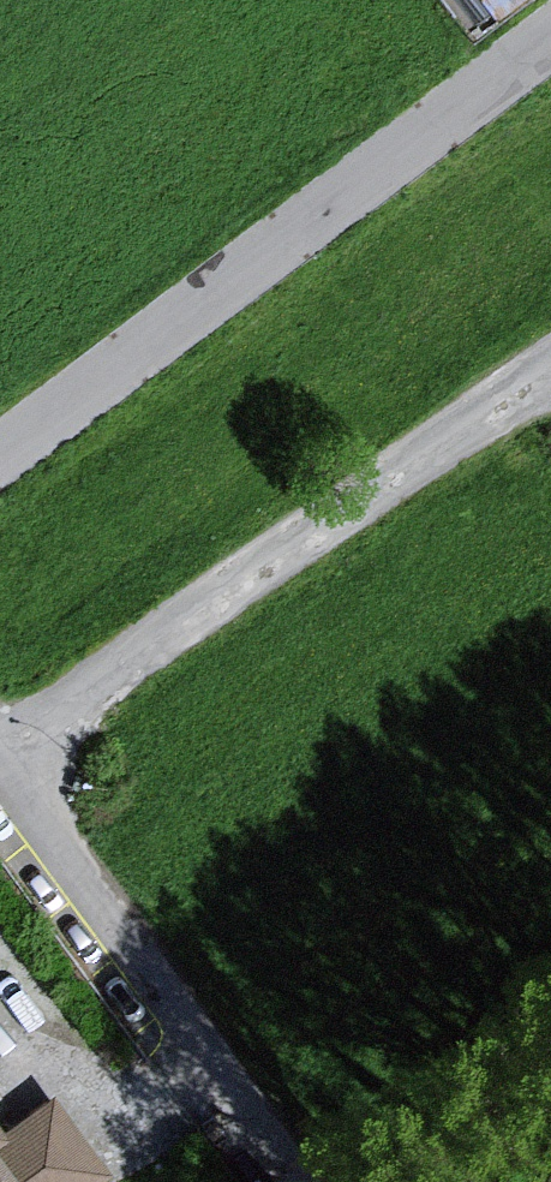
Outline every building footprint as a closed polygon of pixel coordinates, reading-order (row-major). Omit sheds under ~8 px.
[(48,1114),(0,1149),(0,1181),(98,1181),(48,1114)]
